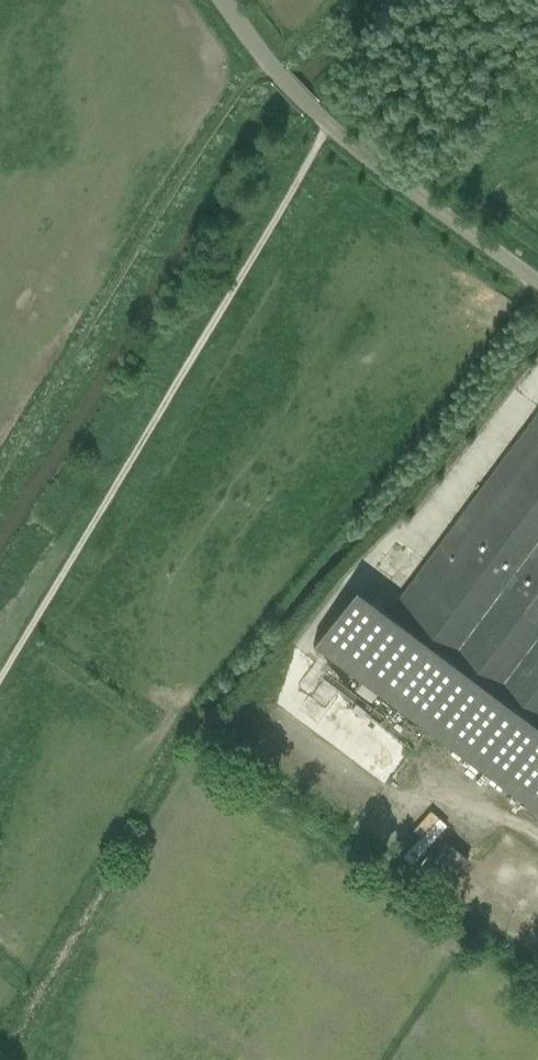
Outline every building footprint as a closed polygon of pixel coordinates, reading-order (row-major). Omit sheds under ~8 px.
[(390,611),(356,586),(313,643),(537,811),(537,411),(390,611)] [(403,857),(411,864),(447,824),(430,810),(413,829),(421,837),(403,857)]
